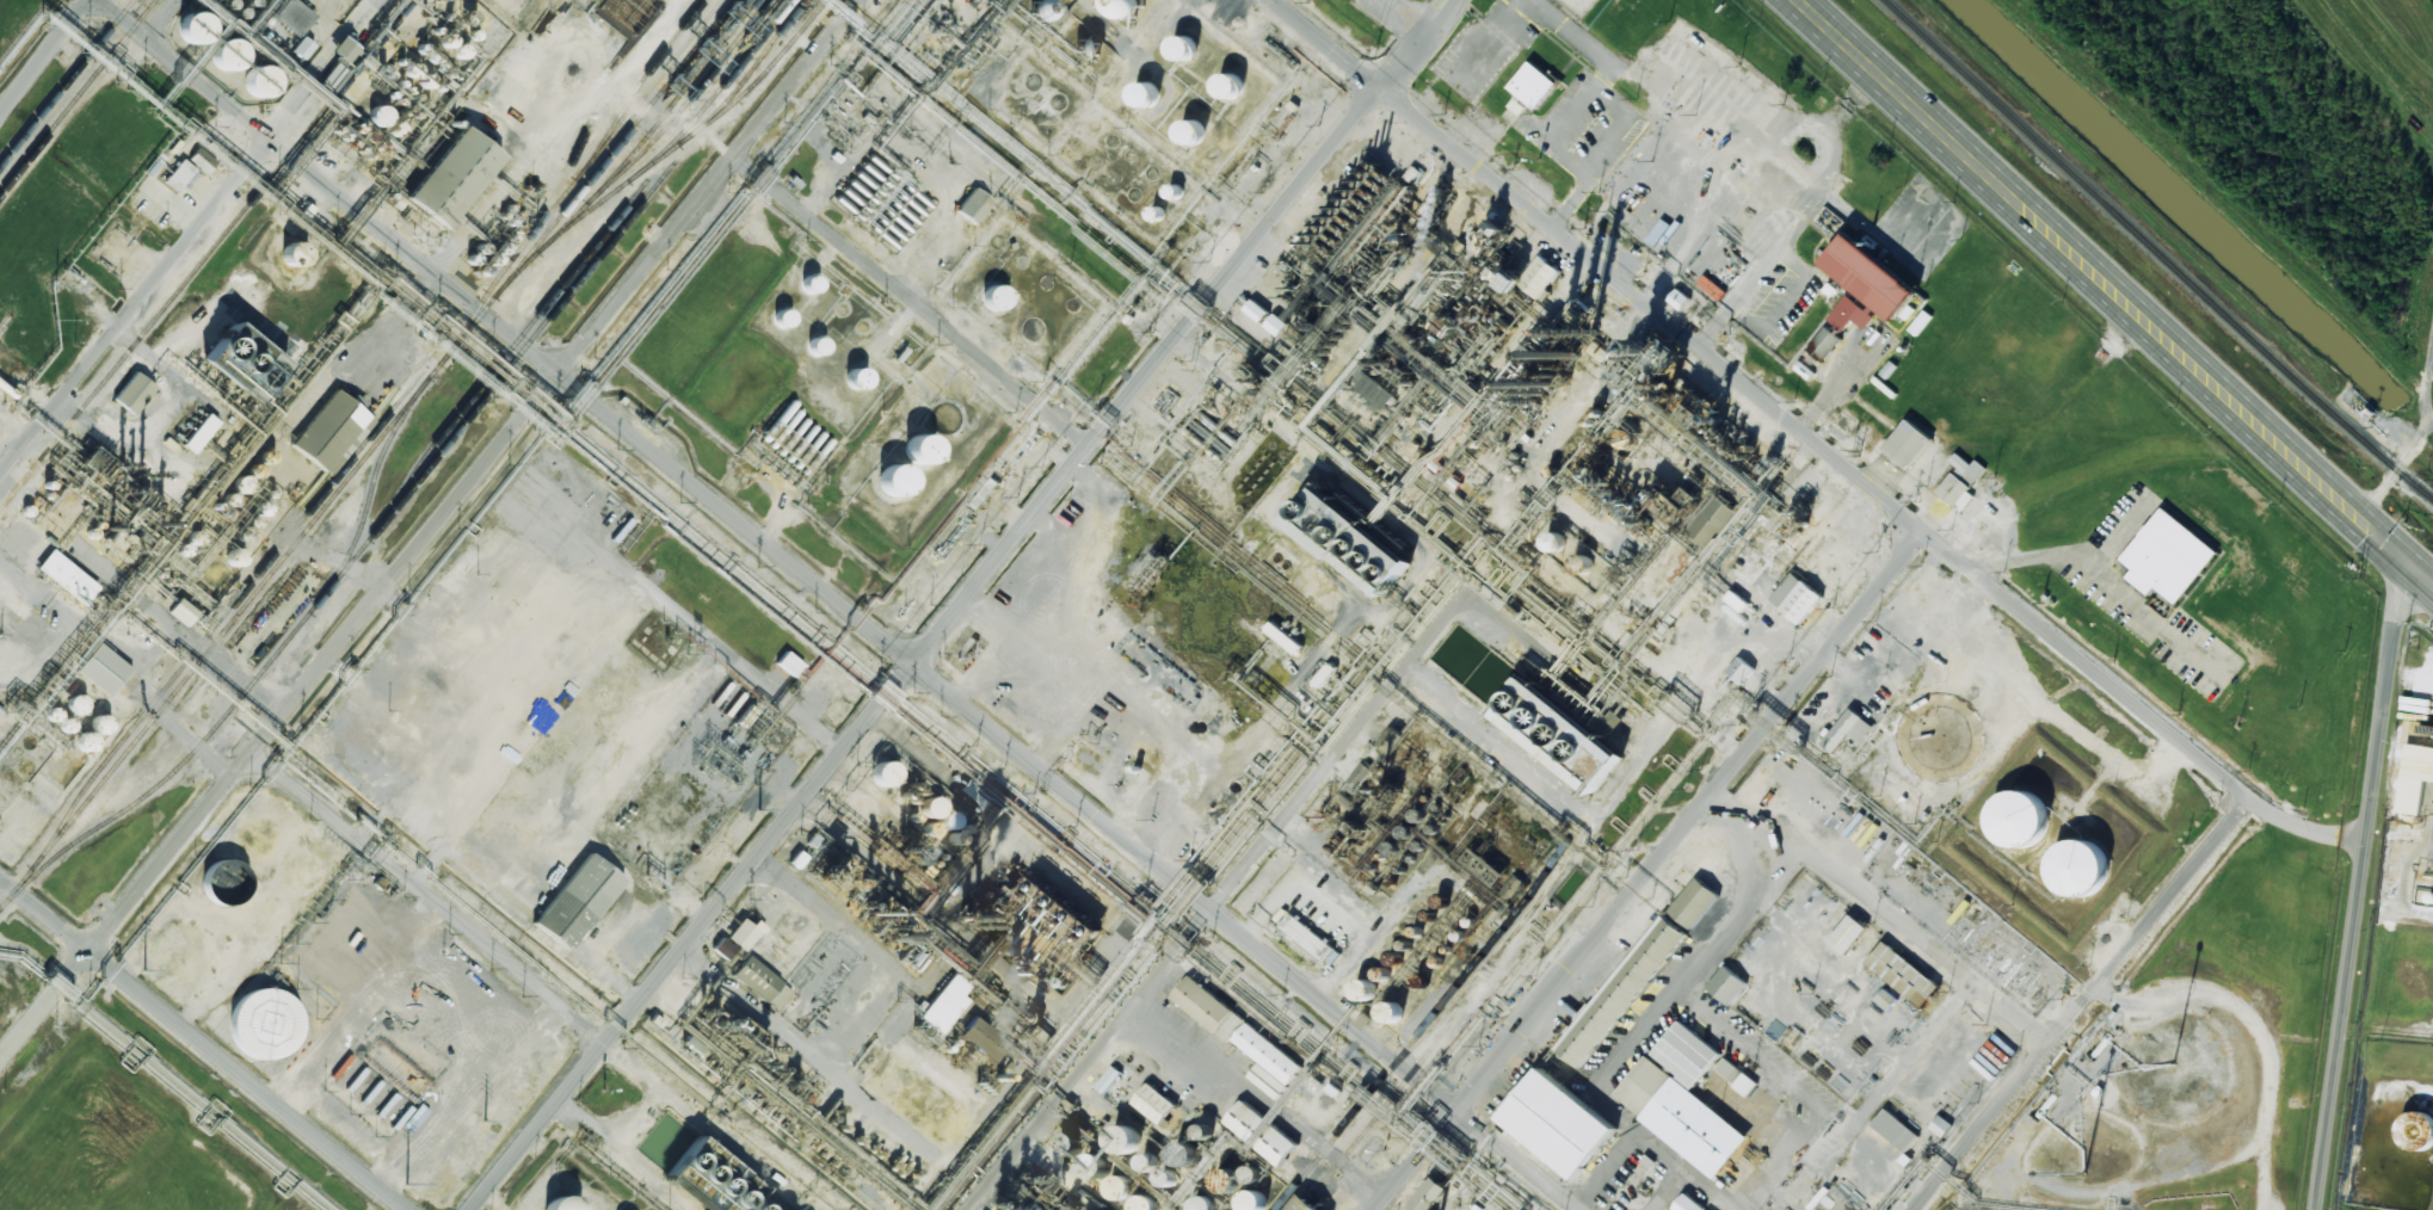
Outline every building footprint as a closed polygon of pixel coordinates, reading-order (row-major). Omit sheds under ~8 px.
[(315,16),(305,9),(311,0),(289,0),(275,19),(300,37),(315,16)] [(1029,13),(1048,22),(1055,7),(1041,0),(1036,0),(1029,13)] [(1112,17),(1140,17),(1140,0),(1112,0),(1112,17)] [(189,39),(195,36),(198,31),(201,25),(199,19),(196,14),(190,11),(184,10),(178,12),(173,16),(171,21),(170,27),(172,33),(177,38),(183,39),(189,39)] [(358,47),(341,35),(330,51),(347,63),(358,47)] [(1175,57),(1168,53),(1166,43),(1172,36),(1181,35),(1188,41),(1189,49),(1183,56),(1175,57)] [(302,60),(314,46),(302,36),(290,50),(302,60)] [(1077,49),(1090,63),(1103,51),(1090,37),(1077,49)] [(222,68),(228,66),(232,61),(233,54),(232,48),(228,43),(223,39),(217,38),(211,41),(207,44),(203,50),(203,56),(205,62),(210,67),(216,69),(222,68)] [(455,59),(468,58),(467,45),(453,46),(455,59)] [(1556,80),(1535,104),(1508,81),(1528,57),(1556,80)] [(255,94),(261,92),(265,87),(266,81),(266,74),(263,69),(257,66),(251,66),(245,67),(240,70),(238,76),(236,82),(239,88),(244,93),(250,95),(255,94)] [(1221,95),(1214,91),(1213,81),(1218,74),(1227,73),(1234,79),(1236,87),(1230,94),(1221,95)] [(1134,105),(1127,100),(1126,91),(1131,84),(1140,82),(1147,88),(1148,97),(1142,104),(1134,105)] [(1518,95),(1509,105),(1521,115),(1529,105),(1518,95)] [(367,109),(364,113),(365,119),(369,124),(375,124),(381,122),(383,117),(382,111),(378,106),(372,105),(367,109)] [(1184,142),(1177,137),(1176,128),(1181,121),(1189,119),(1196,125),(1197,134),(1193,141),(1184,142)] [(442,224),(400,190),(457,121),(499,154),(442,224)] [(178,190),(196,171),(183,159),(166,179),(178,190)] [(992,202),(974,187),(955,210),(972,225),(992,202)] [(1151,219),(1162,221),(1164,208),(1152,207),(1151,219)] [(1841,240),(1907,294),(1885,320),(1819,265),(1841,240)] [(307,267),(307,243),(283,244),(284,268),(307,267)] [(1538,289),(1519,272),(1538,248),(1558,265),(1538,289)] [(817,293),(820,278),(805,276),(802,290),(817,293)] [(1000,284),(980,295),(990,314),(1011,302),(1000,284)] [(1690,296),(1677,288),(1669,301),(1683,309),(1690,296)] [(1262,321),(1270,311),(1253,299),(1246,309),(1262,321)] [(775,319),(788,326),(793,316),(781,309),(775,319)] [(1279,336),(1289,323),(1276,313),(1266,325),(1279,336)] [(209,355),(265,392),(281,367),(276,363),(271,371),(238,349),(248,334),(231,323),(209,355)] [(1824,362),(1844,339),(1827,325),(1807,348),(1824,362)] [(809,352),(824,354),(826,340),(811,338),(809,352)] [(848,390),(868,385),(864,368),(844,373),(848,390)] [(155,387),(135,371),(113,400),(133,415),(155,387)] [(284,442),(328,388),(368,420),(324,474),(284,442)] [(183,446),(195,455),(218,421),(206,412),(183,446)] [(1883,448),(1909,469),(1933,439),(1907,418),(1883,448)] [(903,442),(898,447),(897,455),(900,461),(905,465),(912,467),(919,464),(924,458),(925,451),(923,445),(917,440),(910,439),(903,442)] [(1949,462),(1976,482),(1987,467),(1976,460),(1973,464),(1956,452),(1949,462)] [(877,473),(873,479),(871,486),(874,493),(880,498),(887,499),(893,496),(898,490),(899,483),(897,476),(891,471),(883,470),(877,473)] [(1978,493),(1952,473),(1937,492),(1963,512),(1978,493)] [(1386,595),(1413,559),(1319,487),(1291,524),(1386,595)] [(1737,511),(1717,495),(1688,531),(1707,547),(1737,511)] [(2160,506),(2212,551),(2170,599),(2154,585),(2145,594),(2121,573),(2129,564),(2118,555),(2160,506)] [(1562,533),(1545,535),(1546,551),(1563,549),(1562,533)] [(99,587),(52,548),(36,568),(83,607),(99,587)] [(230,550),(231,566),(244,566),(243,549),(230,550)] [(1593,559),(1580,552),(1575,561),(1587,569),(1593,559)] [(1802,624),(1824,596),(1793,571),(1771,599),(1802,624)] [(1726,599),(1743,612),(1750,603),(1733,590),(1726,599)] [(168,598),(186,612),(175,625),(159,611),(168,598)] [(1298,653),(1304,644),(1272,622),(1266,631),(1298,653)] [(94,638),(127,665),(104,692),(73,665),(94,638)] [(0,643),(0,678),(17,659),(0,643)] [(802,663),(784,652),(776,665),(794,676),(802,663)] [(1755,666),(1737,656),(1728,674),(1746,683),(1755,666)] [(1519,683),(1613,763),(1584,797),(1489,718),(1519,683)] [(67,714),(84,714),(84,696),(67,696),(67,714)] [(1861,743),(1875,726),(1852,707),(1823,743),(1835,752),(1850,734),(1861,743)] [(94,715),(98,716),(100,718),(101,721),(101,724),(101,727),(99,730),(97,731),(94,733),(91,733),(88,731),(86,729),(85,727),(84,724),(85,721),(86,718),(88,716),(92,715),(94,715)] [(60,720),(61,733),(72,732),(72,719),(60,720)] [(80,734),(84,735),(86,737),(87,740),(87,743),(87,746),(86,748),(84,751),(80,752),(78,752),(74,751),(72,748),(70,746),(70,742),(70,740),(72,737),(74,735),(78,734),(80,734)] [(2420,815),(2424,780),(2432,781),(2432,746),(2405,743),(2398,812),(2420,815)] [(897,773),(880,759),(867,774),(884,788),(897,773)] [(1359,787),(1373,770),(1363,762),(1349,779),(1359,787)] [(986,813),(995,802),(966,779),(957,789),(986,813)] [(2432,806),(2432,782),(2424,781),(2423,806),(2432,806)] [(1990,838),(1987,828),(1985,817),(1989,809),(1996,801),(2004,796),(2014,795),(2025,797),(2032,803),(2038,811),(2040,822),(2038,832),(2033,840),(2026,846),(2016,850),(2006,848),(1997,845),(1990,838)] [(938,818),(939,799),(921,798),(919,816),(938,818)] [(942,813),(940,827),(955,829),(957,814),(942,813)] [(2432,837),(2432,830),(2432,818),(2423,817),(2422,837),(2432,837)] [(1414,832),(1405,824),(1397,832),(1406,840),(1414,832)] [(2046,889),(2043,879),(2043,869),(2046,860),(2052,852),(2062,847),(2071,846),(2081,848),(2089,854),(2095,863),(2096,872),(2095,883),(2090,891),(2082,897),(2072,901),(2063,900),(2053,896),(2046,889)] [(529,916),(585,848),(621,876),(565,945),(529,916)] [(1501,893),(1510,900),(1525,881),(1515,874),(1501,893)] [(1689,926),(1668,907),(1694,876),(1716,894),(1689,926)] [(996,929),(1020,909),(1029,919),(1020,927),(1027,936),(1036,936),(1035,950),(1036,951),(1028,958),(1028,963),(1039,954),(1039,945),(1054,946),(1057,918),(1049,924),(1051,899),(1056,895),(1043,880),(1034,879),(1026,886),(1018,885),(1000,901),(993,900),(984,890),(982,913),(996,929)] [(1289,909),(1333,943),(1323,956),(1279,922),(1289,909)] [(1578,1063),(1553,1043),(1659,913),(1683,933),(1578,1063)] [(1829,941),(1847,955),(1869,928),(1852,914),(1829,941)] [(725,938),(740,950),(756,929),(741,918),(725,938)] [(711,951),(728,960),(735,947),(719,937),(711,951)] [(1941,987),(1886,940),(1867,962),(1923,1009),(1941,987)] [(791,988),(746,957),(731,979),(776,1010),(791,988)] [(1726,1000),(1704,980),(1721,959),(1744,980),(1726,1000)] [(1232,1006),(1215,1026),(1170,992),(1185,970),(1232,1006)] [(1430,983),(1424,973),(1414,980),(1421,990),(1430,983)] [(1349,982),(1347,986),(1345,990),(1347,995),(1349,999),(1353,1001),(1357,1002),(1362,1001),(1366,999),(1368,995),(1369,990),(1368,986),(1366,982),(1362,980),(1357,979),(1353,980),(1349,982)] [(235,1047),(229,1039),(224,1030),(224,1019),(227,1008),(232,1000),(240,993),(250,989),(260,988),(270,990),(279,996),(285,1005),(290,1014),(290,1025),(288,1035),(283,1043),(275,1050),(265,1054),(254,1055),(245,1052),(235,1047)] [(1876,1001),(1891,1009),(1898,997),(1884,989),(1876,1001)] [(1375,1004),(1373,1007),(1372,1012),(1373,1017),(1375,1020),(1380,1023),(1384,1024),(1388,1023),(1393,1020),(1396,1017),(1397,1012),(1396,1007),(1393,1004),(1388,1001),(1385,1000),(1380,1001),(1375,1004)] [(968,1014),(1002,1041),(986,1061),(953,1033),(968,1014)] [(1719,1050),(1693,1082),(1650,1047),(1676,1015),(1719,1050)] [(1244,1018),(1299,1061),(1285,1079),(1231,1036),(1244,1018)] [(1759,1083),(1726,1057),(1716,1070),(1749,1095),(1759,1083)] [(1534,1068),(1610,1128),(1571,1178),(1495,1117),(1534,1068)] [(1713,1174),(1639,1116),(1673,1074),(1745,1134),(1713,1174)] [(1147,1079),(1172,1099),(1157,1118),(1132,1099),(1147,1079)] [(1296,1138),(1281,1160),(1225,1116),(1240,1095),(1296,1138)] [(1918,1126),(1904,1144),(1871,1117),(1885,1099),(1918,1126)] [(2391,1143),(2389,1136),(2389,1129),(2391,1122),(2397,1116),(2403,1112),(2412,1112),(2419,1115),(2425,1118),(2428,1125),(2429,1132),(2428,1140),(2425,1147),(2417,1152),(2410,1153),(2403,1153),(2396,1149),(2391,1143)] [(1944,1137),(1953,1123),(1940,1114),(1930,1127),(1944,1137)] [(1114,1151),(1138,1153),(1140,1126),(1115,1125),(1114,1151)] [(1211,1125),(1202,1126),(1203,1138),(1212,1138),(1211,1125)] [(1053,1136),(1051,1140),(1051,1144),(1051,1149),(1053,1153),(1058,1155),(1061,1156),(1066,1155),(1071,1153),(1073,1149),(1073,1144),(1073,1140),(1071,1136),(1066,1134),(1062,1132),(1058,1134),(1053,1136)] [(668,1173),(687,1188),(694,1179),(721,1200),(730,1189),(727,1187),(736,1176),(739,1178),(734,1184),(740,1189),(748,1178),(696,1137),(668,1173)] [(1175,1158),(1193,1167),(1202,1147),(1183,1139),(1175,1158)] [(1159,1159),(1147,1152),(1140,1166),(1152,1173),(1159,1159)] [(1082,1159),(1079,1162),(1078,1167),(1078,1172),(1082,1175),(1085,1178),(1090,1179),(1095,1179),(1098,1175),(1101,1172),(1102,1167),(1101,1162),(1098,1159),(1095,1156),(1090,1155),(1085,1156),(1082,1159)] [(1245,1170),(1253,1184),(1265,1177),(1257,1163),(1245,1170)] [(1212,1172),(1209,1175),(1208,1180),(1209,1184),(1212,1189),(1215,1191),(1220,1192),(1225,1191),(1228,1189),(1231,1184),(1232,1180),(1231,1175),(1228,1172),(1225,1168),(1220,1168),(1215,1168),(1212,1172)] [(1018,1184),(1033,1197),(1043,1184),(1028,1172),(1018,1184)] [(1104,1177),(1102,1180),(1102,1185),(1102,1190),(1104,1193),(1109,1196),(1113,1197),(1117,1197),(1122,1193),(1125,1190),(1125,1185),(1125,1180),(1122,1177),(1117,1174),(1114,1173),(1109,1174),(1104,1177)] [(1452,1188),(1439,1176),(1414,1203),(1422,1209),(1432,1209),(1452,1188)] [(1237,1197),(1236,1202),(1237,1205),(1239,1209),(1256,1209),(1258,1206),(1259,1202),(1258,1197),(1256,1193),(1252,1190),(1248,1190),(1243,1190),(1239,1193),(1237,1197)] [(1700,1206),(1697,1209),(1665,1209),(1682,1191),(1700,1206)] [(1127,1199),(1127,1204),(1127,1209),(1128,1209),(1149,1209),(1150,1209),(1150,1204),(1150,1199),(1147,1196),(1142,1193),(1139,1192),(1134,1192),(1129,1196),(1127,1199)] [(1302,1193),(1288,1209),(1324,1209),(1302,1193)] [(1187,1203),(1187,1208),(1187,1209),(1209,1209),(1209,1208),(1209,1203),(1207,1199),(1202,1196),(1199,1196),(1194,1196),(1189,1199),(1187,1203)] [(541,1206),(539,1209),(567,1209),(563,1204),(556,1200),(548,1202),(541,1206)]
